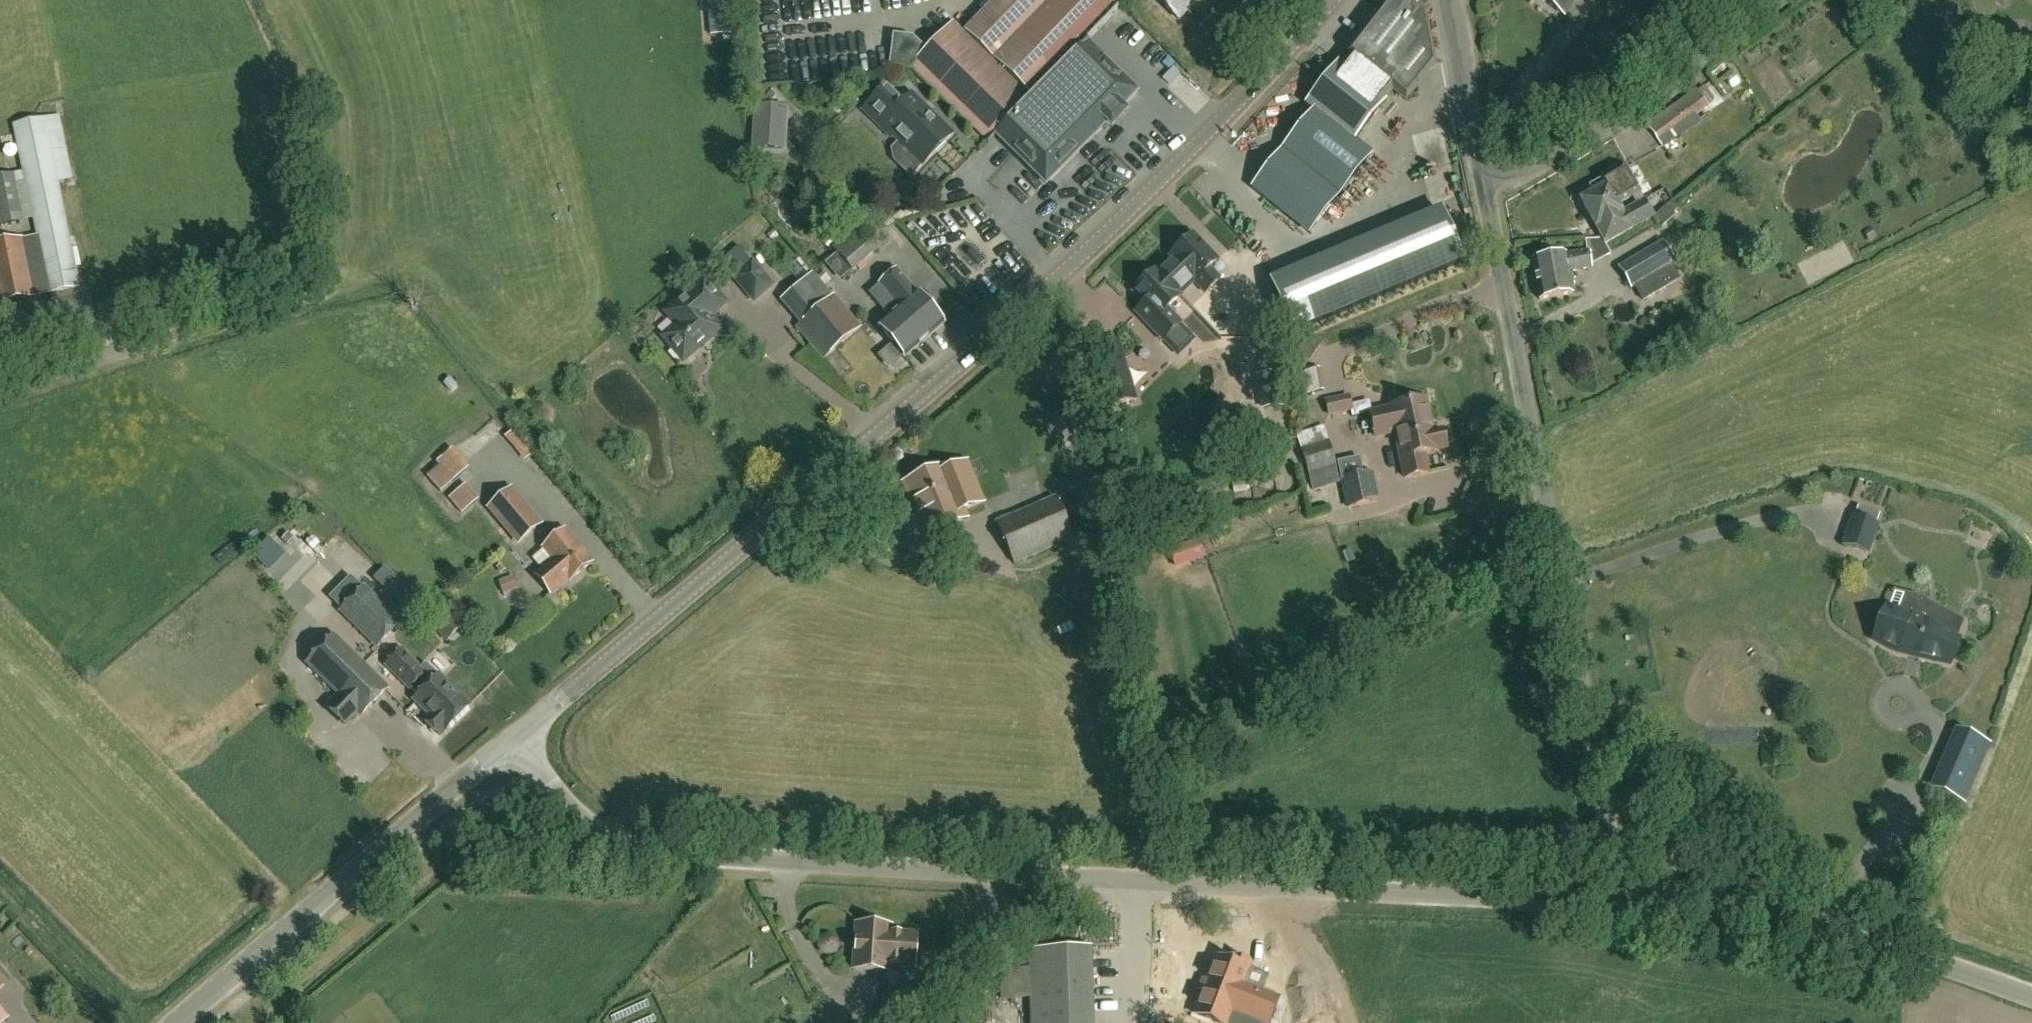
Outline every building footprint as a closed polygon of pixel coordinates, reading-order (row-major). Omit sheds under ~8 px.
[(714,34),(729,33),(727,0),(712,0),(714,34)] [(1066,163),(1137,91),(1087,42),(1117,11),(1106,0),(996,0),(964,33),(953,22),(926,50),(913,37),(893,34),(889,66),(909,69),(911,67),(987,141),(995,134),(1046,184),(1066,163)] [(1178,20),(1198,0),(1158,0),(1178,20)] [(1347,54),(1351,57),(1343,66),(1339,63),(1307,105),(1315,111),(1253,189),(1308,233),(1371,154),(1354,140),(1386,101),(1384,99),(1392,89),(1406,100),(1435,66),(1425,16),(1404,0),(1390,0),(1371,24),(1347,54)] [(1563,15),(1573,0),(1540,0),(1563,15)] [(1956,4),(1939,9),(1941,19),(1958,14),(1956,4)] [(1685,123),(1709,106),(1695,87),(1647,123),(1664,146),(1689,128),(1685,123)] [(923,164),(951,135),(931,115),(928,118),(908,99),(903,104),(887,88),(864,111),(891,137),(893,135),(923,164)] [(23,172),(0,177),(0,227),(32,221),(35,235),(0,242),(0,304),(35,298),(50,294),(52,307),(42,309),(49,346),(99,336),(92,299),(82,301),(79,288),(81,287),(59,182),(73,179),(60,115),(13,125),(23,172)] [(1592,194),(1581,201),(1605,245),(1654,217),(1626,168),(1605,180),(1604,179),(1589,188),(1592,194)] [(1656,208),(1673,198),(1668,190),(1652,199),(1656,208)] [(1679,209),(1672,202),(1655,217),(1663,227),(1676,216),(1674,214),(1679,209)] [(1270,282),(1292,334),(1463,263),(1441,211),(1270,282)] [(853,272),(880,249),(859,224),(831,248),(853,272)] [(1177,277),(1187,288),(1194,281),(1205,294),(1220,280),(1210,269),(1218,261),(1194,235),(1171,256),(1184,270),(1177,277)] [(1664,243),(1663,241),(1618,267),(1631,289),(1634,287),(1643,303),(1668,288),(1660,273),(1672,266),(1676,263),(1664,243)] [(1588,251),(1587,252),(1532,262),(1539,301),(1573,294),(1569,273),(1591,268),(1588,251)] [(1179,295),(1187,288),(1177,277),(1184,270),(1171,256),(1171,257),(1173,260),(1159,274),(1156,271),(1133,292),(1145,304),(1136,313),(1163,340),(1180,324),(1166,309),(1180,296),(1179,295)] [(754,261),(734,278),(755,302),(774,285),(754,261)] [(868,294),(891,319),(880,329),(904,357),(943,324),(896,270),(868,294)] [(801,284),(786,296),(806,320),(834,297),(814,273),(801,284)] [(676,326),(663,338),(683,362),(721,330),(710,317),(725,304),(723,301),(705,279),(672,307),(665,313),(676,326)] [(800,325),(797,328),(824,359),(860,328),(834,297),(806,320),(800,325)] [(1125,364),(1096,373),(1107,410),(1137,402),(1125,364)] [(1280,372),(1257,375),(1262,409),(1286,406),(1280,372)] [(1389,409),(1370,413),(1375,438),(1395,434),(1404,478),(1428,473),(1424,454),(1437,451),(1437,450),(1446,448),(1442,430),(1433,432),(1426,400),(1389,408),(1389,409)] [(510,438),(529,463),(537,457),(517,432),(510,438)] [(1336,465),(1329,441),(1301,449),(1308,473),(1313,492),(1340,484),(1336,465)] [(458,451),(428,477),(444,495),(474,469),(458,451)] [(1339,463),(1348,508),(1376,502),(1370,473),(1362,475),(1358,459),(1339,463)] [(945,468),(905,484),(926,536),(966,519),(963,511),(982,503),(966,464),(947,472),(945,468)] [(464,516),(483,501),(471,485),(452,500),(464,516)] [(520,542),(542,523),(512,489),(491,507),(520,542)] [(1014,564),(1073,539),(1056,498),(997,524),(1014,564)] [(1851,517),(1842,544),(1867,552),(1876,526),(1851,517)] [(571,580),(591,564),(564,531),(544,548),(555,561),(536,577),(550,593),(569,577),(571,580)] [(1175,569),(1205,558),(1199,540),(1169,551),(1175,569)] [(373,578),(407,612),(419,600),(385,566),(373,578)] [(502,584),(507,597),(524,590),(518,577),(502,584)] [(366,587),(340,614),(377,650),(403,623),(366,587)] [(1886,609),(1874,639),(1898,652),(1912,656),(1922,658),(1950,664),(1959,641),(1938,629),(1944,613),(1918,598),(1905,595),(1899,612),(1886,609)] [(419,613),(447,642),(461,628),(433,599),(419,613)] [(338,634),(312,660),(344,692),(331,704),(347,721),(360,709),(364,712),(390,687),(338,634)] [(449,694),(453,690),(439,676),(433,682),(401,651),(387,666),(419,697),(415,700),(422,707),(432,697),(442,707),(445,704),(452,697),(449,694)] [(432,697),(422,707),(430,715),(425,721),(440,736),(446,730),(470,707),(453,690),(449,694),(452,697),(445,704),(442,707),(432,697)] [(1929,789),(1965,804),(1991,744),(1955,729),(1929,789)] [(857,924),(854,967),(887,969),(888,964),(914,965),(916,933),(890,931),(890,926),(857,924)] [(1029,971),(1030,991),(1094,989),(1092,948),(1028,950),(1029,971)] [(1202,991),(1193,1015),(1215,1022),(1238,1022),(1241,1016),(1253,1021),(1259,1022),(1268,1022),(1278,998),(1242,984),(1250,965),(1231,957),(1229,963),(1215,958),(1206,981),(1203,980),(1199,990),(1202,991)] [(1030,991),(1029,971),(1000,972),(1001,1003),(1030,1002),(1030,991)] [(1030,991),(1030,1002),(1030,1022),(1095,1022),(1094,989),(1030,991)]
